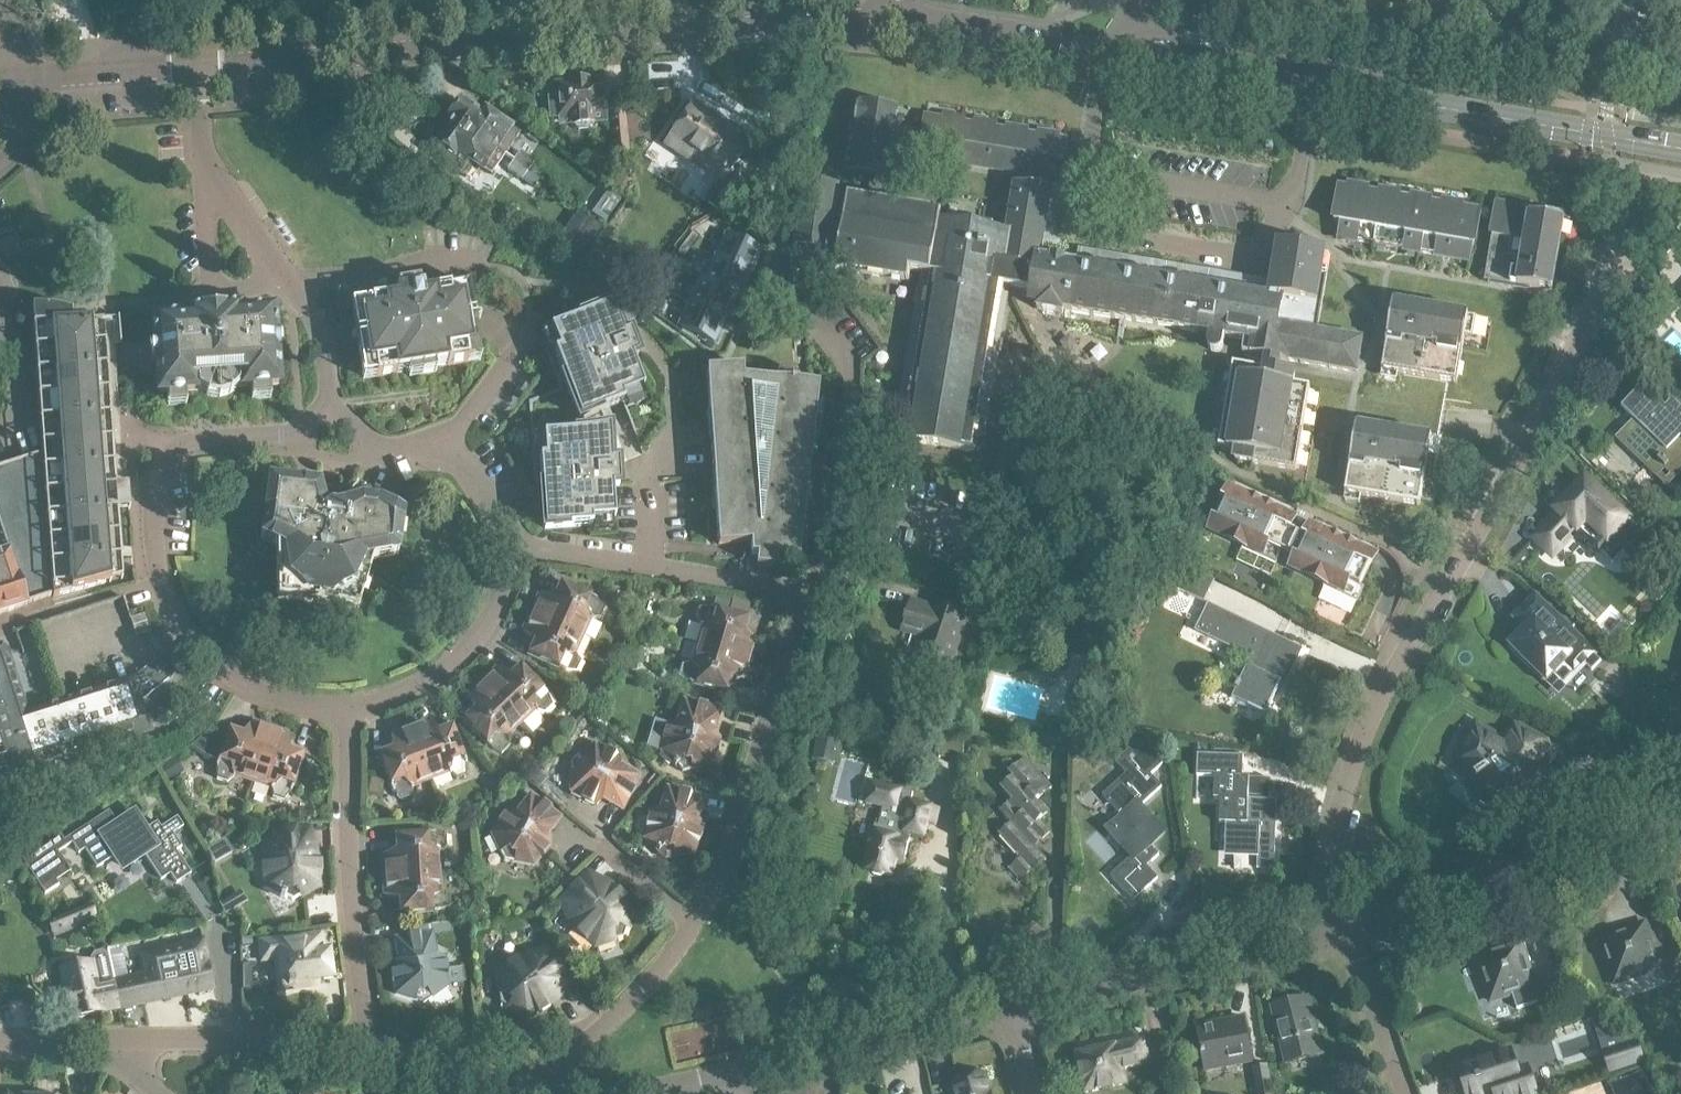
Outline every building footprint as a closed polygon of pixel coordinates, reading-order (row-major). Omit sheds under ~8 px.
[(606,113),(605,113),(602,80),(555,84),(557,97),(547,98),(549,120),(558,119),(559,128),(573,126),(578,132),(588,131),(592,125),(607,123),(606,113)] [(452,117),(449,120),(455,124),(456,123),(506,155),(520,134),(498,120),(485,111),(481,117),(460,103),(458,106),(455,105),(450,112),(452,117)] [(675,128),(663,146),(689,163),(691,160),(723,181),(708,204),(721,214),(732,209),(743,193),(725,180),(751,143),(694,104),(692,103),(684,116),(682,114),(676,115),(672,122),(672,126),(675,128)] [(847,151),(844,169),(887,176),(898,110),(876,107),(859,104),(856,120),(852,120),(849,137),(853,138),(851,152),(847,151)] [(629,155),(625,111),(609,113),(612,157),(629,155)] [(926,137),(923,157),(1051,178),(1054,159),(1063,160),(1066,141),(1058,139),(1058,135),(1040,132),(1040,136),(1026,134),(1027,130),(1009,127),(1008,130),(994,128),(995,125),(977,122),(976,125),(963,123),(964,119),(945,116),(945,120),(927,117),(923,137),(926,137)] [(438,147),(431,156),(461,176),(469,164),(472,160),(492,174),(506,155),(456,123),(455,124),(456,124),(452,130),(449,128),(437,146),(438,147)] [(520,152),(514,161),(530,171),(535,163),(520,152)] [(514,161),(507,170),(523,180),(522,181),(534,189),(540,180),(529,172),(530,171),(514,161)] [(825,275),(826,268),(909,282),(911,271),(923,273),(897,423),(915,426),(912,443),(973,452),(975,437),(985,438),(1010,288),(1032,292),(1031,300),(1041,302),(1040,310),(1065,314),(1067,306),(1203,327),(1202,329),(1211,330),(1208,345),(1209,349),(1211,351),(1213,352),(1216,353),(1219,352),(1221,351),(1224,346),(1225,335),(1231,336),(1231,334),(1246,336),(1243,354),(1266,357),(1264,370),(1233,364),(1218,448),(1236,450),(1235,460),(1296,471),(1310,388),(1294,385),(1296,373),(1280,370),(1281,360),(1357,373),(1363,339),(1319,331),(1330,258),(1324,257),(1325,252),(1278,244),(1271,282),(1078,248),(1076,263),(1043,259),(1046,243),(1061,245),(1053,201),(1052,201),(1054,190),(1016,184),(1007,233),(992,231),(994,224),(958,218),(957,225),(941,223),(942,212),(850,197),(850,198),(838,196),(840,190),(808,184),(803,211),(801,210),(797,232),(799,232),(793,270),(825,275)] [(1340,187),(1334,221),(1343,223),(1340,240),(1468,261),(1471,245),(1474,245),(1480,211),(1462,208),(1462,204),(1444,201),(1443,205),(1430,202),(1431,199),(1413,195),(1412,199),(1399,197),(1399,193),(1376,189),(1376,193),(1367,192),(1368,188),(1350,185),(1349,189),(1340,187)] [(608,191),(592,213),(605,223),(621,200),(608,191)] [(1498,209),(1486,280),(1552,292),(1554,280),(1566,213),(1546,209),(1544,217),(1498,209)] [(553,249),(577,265),(602,229),(578,212),(553,249)] [(693,233),(685,244),(691,248),(699,238),(693,233)] [(725,234),(714,259),(751,276),(762,251),(725,234)] [(685,244),(678,254),(684,258),(691,248),(685,244)] [(714,259),(705,280),(721,287),(719,291),(735,299),(739,301),(751,276),(714,259)] [(666,277),(660,285),(666,289),(672,281),(666,277)] [(700,278),(689,303),(726,319),(735,299),(719,291),(721,287),(705,280),(700,278)] [(396,298),(352,305),(363,380),(408,373),(409,379),(437,375),(436,369),(482,363),(478,339),(474,307),(474,306),(473,302),(471,287),(425,294),(424,289),(422,287),(420,288),(419,282),(397,285),(398,291),(395,291),(396,298)] [(660,285),(655,292),(661,297),(666,289),(660,285)] [(689,303),(678,328),(714,345),(726,319),(689,303)] [(1395,303),(1384,370),(1457,383),(1465,336),(1473,337),(1476,317),(1395,303)] [(550,329),(551,330),(557,346),(559,350),(554,352),(563,375),(580,419),(600,411),(602,411),(603,410),(622,403),(622,402),(624,402),(623,397),(642,389),(644,388),(633,361),(632,358),(638,355),(636,351),(631,338),(629,333),(623,336),(611,305),(579,318),(578,318),(573,320),(558,326),(550,329)] [(47,307),(32,308),(36,370),(42,455),(53,597),(53,599),(103,585),(101,556),(119,555),(116,512),(130,511),(128,486),(114,487),(105,364),(102,319),(71,321),(70,312),(62,309),(47,307)] [(155,346),(150,346),(150,362),(157,361),(157,367),(157,371),(158,384),(158,394),(167,394),(168,406),(187,404),(186,392),(198,391),(199,393),(203,394),(206,395),(210,395),(213,396),(217,395),(220,395),(224,394),(227,393),(231,391),(234,390),(238,389),(250,388),(251,388),(252,400),(271,399),(270,387),(277,386),(276,353),(280,353),(280,338),(274,339),(273,312),(239,314),(238,308),(225,309),(221,309),(221,307),(205,308),(205,310),(201,310),(200,310),(187,311),(187,314),(187,318),(154,320),(154,337),(154,340),(155,346)] [(742,369),(707,371),(718,547),(750,545),(751,558),(757,559),(756,567),(775,569),(776,561),(799,563),(818,387),(794,385),(796,372),(778,370),(776,383),(742,379),(742,369)] [(1642,464),(1650,455),(1675,480),(1680,474),(1680,385),(1665,408),(1643,385),(1621,407),(1634,419),(1616,438),(1642,464)] [(1436,460),(1440,440),(1357,426),(1345,493),(1420,506),(1429,459),(1436,460)] [(545,458),(540,458),(541,483),(545,530),(563,528),(569,528),(572,528),(590,527),(592,526),(592,521),(613,520),(615,520),(613,490),(613,487),(619,487),(619,482),(618,468),(617,463),(616,463),(611,463),(609,433),(608,430),(607,430),(574,433),(543,435),(544,437),(545,458)] [(26,606),(25,605),(53,597),(42,455),(0,468),(0,615),(26,606)] [(269,481),(261,539),(276,547),(278,601),(303,603),(309,603),(317,604),(327,605),(337,607),(358,612),(374,560),(399,555),(404,515),(381,504),(361,501),(346,507),(338,510),(331,508),(325,507),(319,488),(315,487),(314,487),(308,486),(298,485),(269,481)] [(1229,487),(1210,529),(1280,561),(1284,552),(1298,558),(1293,570),(1360,600),(1379,557),(1312,527),(1309,534),(1293,526),(1297,518),(1229,487)] [(1639,534),(1576,496),(1553,534),(1557,535),(1542,566),(1566,578),(1581,547),(1601,557),(1608,541),(1631,552),(1639,534)] [(1215,579),(1181,564),(1171,587),(1204,603),(1215,579)] [(538,595),(530,613),(583,638),(590,622),(592,619),(601,618),(605,608),(595,600),(595,599),(561,584),(554,597),(538,595)] [(717,595),(714,605),(728,609),(731,599),(717,595)] [(123,599),(16,634),(22,656),(129,623),(135,639),(150,632),(144,612),(129,616),(123,599)] [(1515,647),(1549,679),(1564,663),(1570,668),(1580,658),(1586,664),(1592,671),(1601,661),(1595,655),(1538,599),(1519,619),(1531,631),(1515,647)] [(966,616),(944,609),(942,614),(912,603),(903,631),(928,639),(923,654),(950,663),(966,616)] [(1001,613),(975,604),(969,623),(995,631),(1001,613)] [(1304,650),(1210,605),(1197,632),(1252,659),(1232,698),(1265,714),(1286,674),(1291,676),(1304,650)] [(703,626),(697,645),(753,661),(758,643),(744,633),(748,619),(712,608),(698,609),(695,620),(703,626)] [(530,613),(522,630),(535,641),(528,655),(530,656),(562,671),(576,672),(581,662),(576,655),(583,638),(530,613)] [(1675,633),(1668,661),(1680,664),(1680,634),(1675,633)] [(682,664),(679,675),(689,683),(727,695),(731,681),(747,680),(753,661),(697,645),(692,664),(682,664)] [(38,775),(41,768),(41,767),(149,733),(140,705),(180,672),(165,654),(131,681),(23,715),(3,652),(0,651),(0,787),(38,775)] [(639,658),(626,655),(624,670),(636,672),(639,658)] [(512,676),(496,668),(482,682),(523,723),(537,709),(545,714),(554,705),(548,692),(522,665),(512,676)] [(509,737),(523,723),(482,682),(468,695),(475,711),(464,722),(490,748),(504,755),(511,747),(509,737)] [(596,696),(585,688),(578,697),(589,705),(596,696)] [(715,735),(721,712),(683,701),(677,723),(668,725),(660,752),(682,773),(712,768),(720,740),(715,735)] [(1087,707),(1074,703),(1070,716),(1084,720),(1087,707)] [(235,771),(254,777),(271,726),(253,720),(243,734),(227,729),(216,764),(217,779),(227,782),(235,771)] [(455,728),(441,733),(430,720),(412,727),(431,780),(449,773),(456,782),(467,778),(468,764),(455,728)] [(1537,772),(1538,769),(1544,772),(1546,769),(1543,767),(1553,750),(1555,752),(1558,747),(1537,735),(1536,736),(1532,734),(1533,732),(1515,722),(1504,741),(1476,725),(1463,747),(1480,772),(1472,778),(1474,782),(1477,780),(1495,807),(1499,805),(1500,808),(1514,799),(1512,796),(1530,784),(1529,783),(1531,781),(1533,778),(1535,775),(1537,772)] [(289,733),(271,726),(254,777),(271,783),(273,797),(284,801),(291,791),(304,754),(290,750),(289,733)] [(413,786),(431,780),(412,727),(393,734),(393,750),(379,755),(392,789),(402,801),(412,798),(413,786)] [(1126,774),(1102,796),(1124,820),(1112,831),(1134,855),(1111,877),(1134,902),(1158,878),(1147,866),(1159,855),(1147,843),(1159,831),(1138,809),(1162,787),(1151,775),(1163,764),(1159,759),(1167,752),(1165,739),(1152,736),(1148,740),(1152,744),(1148,747),(1141,739),(1115,762),(1126,774)] [(842,741),(818,737),(814,761),(837,765),(842,741)] [(1199,744),(1199,755),(1212,756),(1212,746),(1199,744)] [(620,759),(596,747),(571,766),(570,795),(595,808),(602,803),(623,814),(641,779),(620,768),(620,759)] [(1197,777),(1216,778),(1215,801),(1221,801),(1220,823),(1226,824),(1225,857),(1257,858),(1257,869),(1275,870),(1277,801),(1249,801),(1249,779),(1243,778),(1244,757),(1212,756),(1199,755),(1198,755),(1197,777)] [(175,757),(159,767),(168,783),(185,773),(175,757)] [(1008,869),(1020,883),(1045,861),(1034,848),(1050,834),(1039,822),(1047,815),(1037,803),(1052,789),(1026,759),(1009,774),(1012,778),(1000,789),(1010,801),(999,811),(1010,824),(999,834),(1020,859),(1008,869)] [(538,788),(544,783),(544,776),(538,771),(530,780),(538,788)] [(384,781),(370,778),(367,794),(381,797),(384,781)] [(500,786),(494,779),(486,785),(492,793),(500,786)] [(932,807),(911,802),(914,793),(902,790),(871,782),(866,803),(884,807),(879,825),(875,825),(864,869),(872,871),(874,876),(881,877),(885,874),(894,877),(897,863),(904,865),(912,834),(925,837),(928,823),(936,825),(940,810),(932,808),(932,807)] [(653,814),(644,841),(665,861),(695,857),(703,832),(696,825),(704,802),(668,790),(661,813),(653,814)] [(515,815),(507,813),(491,835),(503,862),(534,868),(549,845),(546,839),(560,819),(528,796),(515,815)] [(792,820),(806,818),(804,807),(790,809),(792,820)] [(39,846),(21,858),(45,895),(59,885),(57,881),(71,872),(58,853),(72,843),(79,854),(84,850),(97,869),(112,858),(122,873),(146,857),(161,881),(170,875),(176,884),(191,874),(176,851),(182,847),(173,834),(184,827),(177,817),(161,828),(157,822),(147,828),(135,809),(115,822),(109,811),(64,840),(61,835),(41,849),(39,846)] [(271,832),(272,855),(264,860),(265,887),(292,900),(319,886),(318,858),(310,854),(310,831),(271,832)] [(381,858),(383,877),(439,873),(438,852),(446,848),(445,835),(434,832),(395,835),(396,851),(381,858)] [(401,901),(402,913),(402,915),(440,912),(451,907),(450,894),(441,892),(439,873),(383,877),(384,896),(401,901)] [(606,893),(588,876),(560,905),(578,922),(575,929),(595,948),(623,939),(633,910),(614,891),(606,893)] [(248,902),(241,891),(219,904),(225,915),(248,902)] [(99,921),(91,902),(45,920),(54,939),(99,921)] [(399,963),(392,968),(395,996),(424,1005),(448,988),(448,986),(446,970),(445,961),(436,958),(434,936),(452,934),(451,924),(437,925),(412,929),(413,937),(396,939),(398,956),(399,963)] [(1607,1008),(1624,1000),(1616,984),(1637,974),(1645,989),(1664,980),(1669,990),(1680,984),(1680,962),(1677,954),(1679,954),(1665,926),(1639,939),(1636,934),(1622,941),(1621,939),(1583,957),(1600,991),(1598,991),(1607,1008)] [(317,935),(260,942),(263,961),(278,960),(281,985),(288,984),(288,988),(293,987),(293,989),(320,986),(319,981),(333,979),(330,951),(319,952),(317,935)] [(242,947),(253,945),(252,938),(242,939),(242,947)] [(116,981),(115,982),(121,1008),(215,988),(205,940),(143,953),(147,975),(116,981)] [(1517,1009),(1572,992),(1562,966),(1533,976),(1522,942),(1477,957),(1492,1002),(1512,995),(1517,1009)] [(64,968),(57,969),(66,1007),(71,1006),(73,1018),(121,1008),(115,982),(114,982),(107,949),(94,952),(90,959),(91,962),(79,964),(75,961),(66,963),(64,968)] [(498,976),(501,1005),(527,1020),(550,1005),(549,997),(568,984),(548,953),(529,965),(520,961),(498,976)] [(243,990),(253,989),(250,965),(242,966),(243,990)] [(1322,1053),(1308,999),(1274,1007),(1288,1062),(1322,1053)] [(1206,1070),(1252,1061),(1243,1018),(1197,1027),(1206,1070)] [(1149,1067),(1144,1040),(1077,1055),(1081,1075),(1079,1079),(1080,1087),(1084,1089),(1085,1093),(1126,1085),(1123,1073),(1149,1067)] [(1603,1053),(1602,1053),(1609,1075),(1645,1063),(1637,1041),(1603,1053)] [(1529,1065),(1518,1068),(1512,1048),(1455,1067),(1464,1093),(1539,1093),(1529,1065)] [(1269,1066),(1253,1069),(1258,1093),(1274,1093),(1269,1066)] [(987,1073),(950,1082),(953,1093),(992,1093),(987,1073)] [(1642,1073),(1611,1085),(1615,1093),(1650,1093),(1642,1073)]
